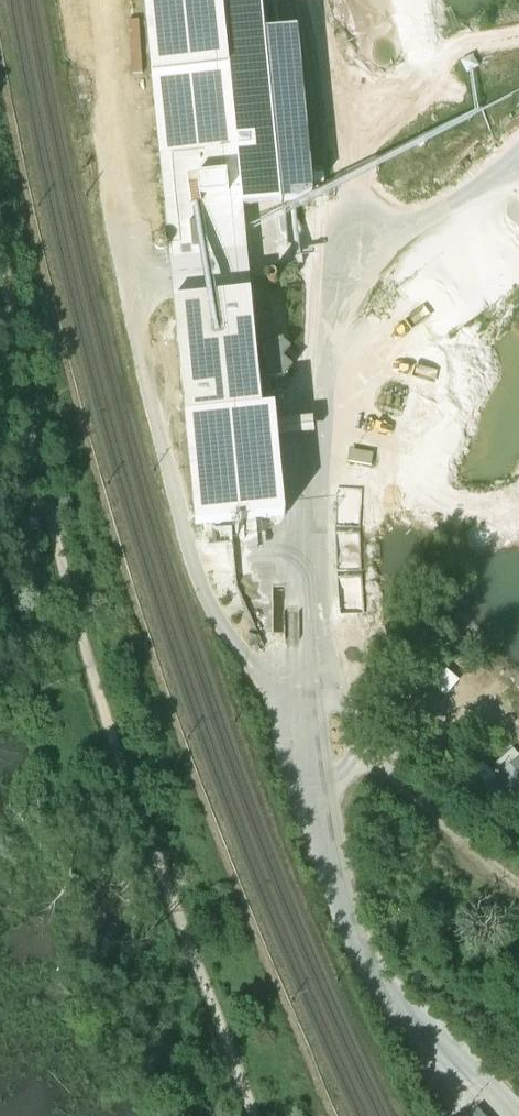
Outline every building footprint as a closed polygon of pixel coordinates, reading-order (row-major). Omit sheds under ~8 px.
[(220,0),(143,0),(172,261),(173,305),(172,306),(195,530),(284,521),(273,413),(277,413),(275,390),(273,390),(273,383),(284,381),(292,371),(282,363),(282,362),(290,352),(280,344),(272,345),(265,296),(259,284),(249,285),(246,255),(220,0)] [(296,35),(263,38),(279,209),(295,208),(311,199),(296,35)] [(277,287),(277,285),(277,283),(275,281),(273,280),(271,279),(269,280),(267,281),(266,283),(265,285),(266,287),(267,289),(269,291),(271,291),(274,291),(275,289),(277,287)] [(346,570),(363,564),(354,536),(337,542),(346,570)] [(339,614),(361,615),(363,578),(341,577),(339,614)] [(516,832),(518,829),(518,759),(516,756),(478,796),(516,832)]
